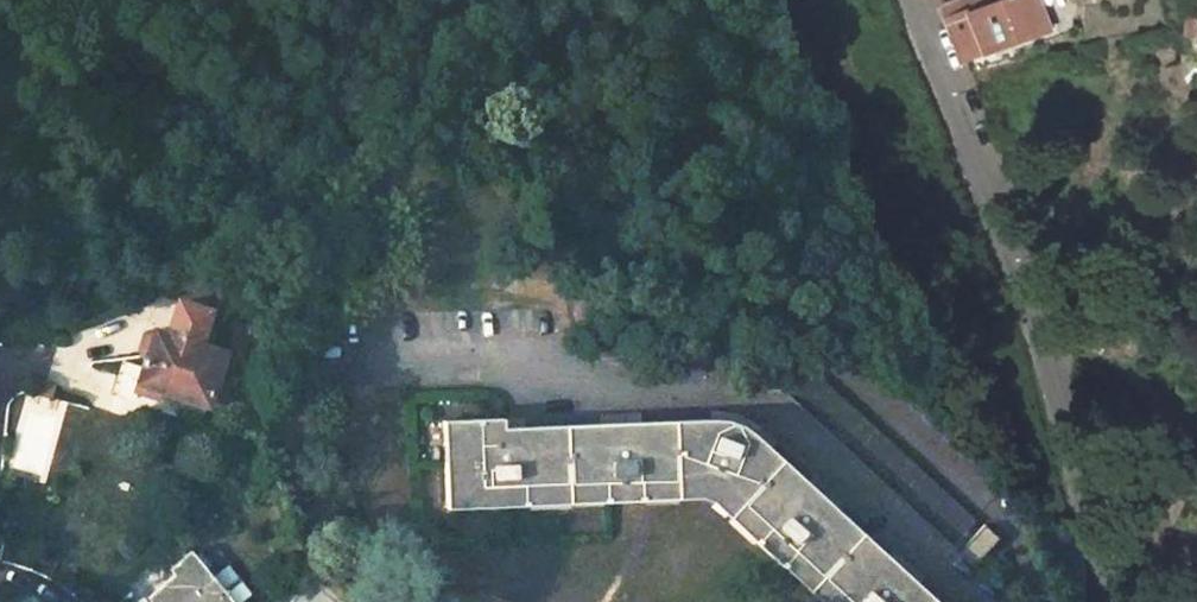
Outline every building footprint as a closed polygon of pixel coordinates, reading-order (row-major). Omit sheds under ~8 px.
[(1044,26),(1035,0),(937,0),(960,57),(1044,26)] [(0,269),(0,295),(11,293),(15,278),(8,269),(0,269)] [(245,330),(235,327),(225,354),(238,359),(245,330)] [(219,354),(150,331),(131,390),(158,400),(159,393),(202,408),(203,403),(212,406),(221,383),(210,380),(219,354)] [(785,404),(973,569),(998,539),(810,374),(785,404)] [(758,444),(753,441),(748,438),(742,435),(737,432),(731,430),(725,429),(719,427),(713,426),(707,425),(701,424),(440,440),(444,507),(714,494),(836,601),(936,601),(758,444)] [(144,599),(147,601),(229,601),(186,553),(163,572),(168,578),(144,599)]
